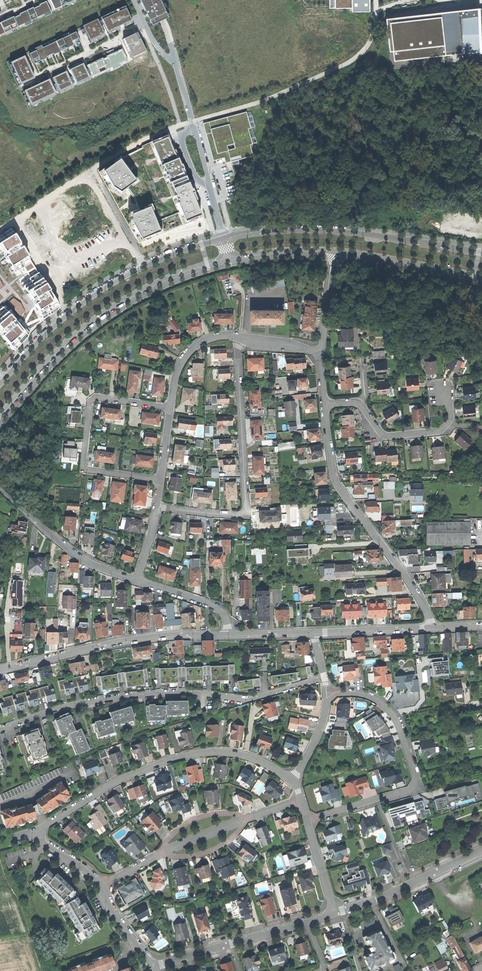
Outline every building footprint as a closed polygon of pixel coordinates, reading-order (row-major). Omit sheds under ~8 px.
[(82,0),(76,0),(54,10),(50,12),(0,36),(0,38),(82,0)] [(50,0),(54,10),(76,0),(50,0)] [(142,2),(146,10),(148,13),(149,16),(152,23),(153,23),(157,21),(161,19),(162,18),(168,15),(166,9),(164,5),(161,0),(141,0),(142,2)] [(351,8),(351,11),(369,11),(369,0),(334,0),(334,8),(351,8)] [(50,12),(46,2),(42,3),(39,5),(39,6),(35,8),(33,9),(32,8),(30,10),(26,11),(23,13),(19,15),(16,17),(13,18),(13,17),(10,19),(3,22),(0,23),(0,36),(50,12)] [(146,54),(145,52),(132,58),(126,61),(93,76),(89,78),(76,84),(72,86),(58,92),(55,94),(30,106),(23,92),(21,86),(20,85),(10,63),(24,57),(29,55),(75,33),(83,29),(98,22),(101,21),(125,9),(124,7),(7,62),(19,88),(29,109),(146,54)] [(386,18),(389,51),(392,50),(394,60),(462,52),(462,54),(481,53),(481,47),(481,8),(386,18)] [(101,21),(108,35),(120,29),(119,27),(122,25),(124,25),(125,27),(132,23),(125,9),(101,21)] [(87,37),(90,43),(105,36),(102,30),(98,22),(83,29),(87,37)] [(29,55),(33,64),(35,64),(36,63),(41,61),(44,60),(44,59),(46,59),(47,58),(46,57),(50,55),(52,54),(53,54),(53,55),(54,55),(56,54),(61,51),(62,51),(63,51),(66,49),(71,47),(72,46),(74,45),(76,45),(76,44),(79,43),(80,43),(75,33),(29,55)] [(126,38),(123,40),(132,58),(145,52),(137,33),(126,38)] [(88,67),(93,76),(126,61),(121,51),(118,52),(111,56),(107,57),(108,58),(104,60),(102,61),(101,60),(98,62),(91,65),(88,67)] [(24,57),(10,63),(20,85),(34,79),(29,68),(27,65),(24,57)] [(72,76),(76,84),(89,78),(85,70),(83,64),(69,70),(72,76)] [(55,84),(58,92),(72,86),(66,72),(52,78),(55,84)] [(23,92),(30,106),(55,94),(49,80),(42,83),(39,85),(23,92)] [(249,111),(204,122),(206,130),(211,129),(212,133),(208,133),(209,137),(214,160),(225,157),(226,161),(254,155),(251,143),(256,142),(249,111)] [(131,225),(131,230),(139,244),(153,238),(183,226),(202,218),(192,194),(191,192),(190,190),(188,185),(182,171),(182,170),(180,165),(175,153),(170,141),(168,135),(156,140),(142,146),(143,147),(117,160),(118,161),(102,173),(110,189),(119,194),(127,190),(130,194),(134,199),(139,212),(130,216),(131,225)] [(41,254),(48,250),(37,231),(30,234),(41,254)] [(14,233),(0,241),(0,246),(5,254),(0,257),(0,262),(5,270),(0,274),(0,273),(0,296),(11,286),(19,296),(26,290),(37,307),(43,304),(43,305),(48,302),(47,299),(52,295),(14,233)] [(255,291),(286,285),(285,277),(253,283),(255,291)] [(305,306),(305,310),(316,311),(316,305),(317,301),(306,300),(306,301),(305,301),(304,306),(305,306)] [(7,342),(6,344),(11,350),(27,334),(0,303),(0,334),(7,342)] [(302,328),(314,330),(315,324),(315,316),(316,311),(305,310),(304,314),(303,314),(302,328)] [(266,323),(270,323),(283,323),(283,311),(252,311),(252,323),(266,323)] [(234,315),(214,315),(214,325),(218,325),(224,326),(233,326),(234,315)] [(177,332),(180,329),(173,320),(168,322),(177,332)] [(188,325),(189,333),(197,332),(201,331),(200,324),(188,325)] [(347,346),(347,344),(353,344),(353,343),(352,335),(352,329),(342,329),(342,335),(340,335),(341,339),(338,339),(339,346),(347,346)] [(176,345),(179,344),(178,335),(162,337),(163,344),(168,344),(168,346),(176,345)] [(158,348),(142,344),(139,354),(155,358),(157,353),(158,348)] [(215,359),(227,358),(226,354),(226,349),(211,349),(212,354),(215,354),(215,359)] [(372,351),(373,356),(378,355),(378,358),(386,358),(385,350),(372,351)] [(453,356),(447,367),(453,369),(457,371),(462,361),(453,356)] [(116,371),(118,361),(99,358),(98,368),(111,370),(116,371)] [(248,371),(263,370),(263,359),(255,359),(247,360),(248,371)] [(286,370),(293,369),(292,360),(292,359),(285,359),(286,370)] [(304,359),(292,360),(293,369),(293,370),(305,369),(305,364),(304,359)] [(431,373),(437,373),(437,361),(426,361),(426,373),(431,373)] [(376,374),(388,372),(387,362),(375,363),(376,368),(376,374)] [(202,381),(202,377),(203,377),(203,364),(198,364),(195,364),(194,371),(193,371),(192,377),(194,377),(193,381),(202,381)] [(351,365),(339,366),(340,377),(341,377),(351,376),(351,370),(351,365)] [(230,369),(218,370),(219,379),(230,378),(230,374),(230,369)] [(139,380),(140,373),(130,371),(126,392),(136,393),(137,383),(138,380),(139,380)] [(353,376),(351,376),(341,377),(342,388),(354,387),(353,382),(353,376)] [(407,389),(419,388),(419,383),(418,377),(407,378),(407,389)] [(77,380),(72,379),(70,390),(77,391),(77,389),(77,387),(88,389),(89,380),(77,378),(77,380)] [(152,394),(162,396),(164,387),(165,380),(155,378),(152,394)] [(76,397),(77,391),(70,390),(72,379),(67,379),(64,396),(76,397)] [(307,387),(307,385),(306,380),(306,379),(297,379),(297,381),(298,387),(298,388),(302,387),(307,387)] [(295,387),(298,387),(297,381),(287,382),(288,391),(295,390),(295,388),(295,387)] [(378,394),(390,392),(389,381),(377,382),(378,387),(378,394)] [(475,386),(463,387),(464,393),(465,398),(476,397),(475,386)] [(184,388),(182,397),(193,398),(195,390),(184,388)] [(250,394),(251,400),(260,400),(259,391),(250,392),(250,394)] [(212,404),(228,404),(228,400),(228,394),(215,395),(215,393),(211,393),(212,404)] [(192,405),(193,398),(182,397),(182,401),(181,404),(192,405)] [(251,409),(260,408),(260,400),(251,400),(251,406),(251,409)] [(314,401),(314,400),(307,400),(304,401),(305,409),(310,409),(310,411),(314,411),(314,408),(315,408),(315,406),(314,404),(315,403),(315,401),(314,401)] [(285,416),(295,415),(295,410),(294,408),(297,406),(294,404),(294,401),(284,402),(284,406),(282,406),(282,412),(285,412),(285,416)] [(475,405),(463,407),(464,412),(465,418),(476,417),(475,405)] [(81,406),(68,406),(67,414),(71,414),(70,422),(75,423),(75,424),(80,424),(81,417),(81,415),(80,415),(81,406)] [(390,422),(400,416),(394,407),(384,413),(387,418),(390,422)] [(424,407),(413,408),(414,420),(419,420),(425,419),(424,407)] [(105,418),(110,419),(111,410),(108,409),(102,408),(101,418),(105,418)] [(111,410),(110,419),(114,420),(119,420),(120,416),(120,411),(115,410),(111,410)] [(142,422),(158,424),(159,419),(160,415),(143,412),(142,422)] [(354,415),(342,416),(343,427),(354,426),(355,426),(354,420),(354,415)] [(225,429),(225,426),(233,425),(232,420),(232,416),(216,417),(217,426),(218,426),(218,430),(225,429)] [(178,428),(194,430),(196,421),(179,419),(179,424),(178,428)] [(253,438),(262,438),(261,421),(252,421),(253,432),(253,438)] [(289,431),(296,430),(296,423),(288,424),(289,431)] [(205,437),(214,436),(213,426),(205,426),(205,437)] [(354,431),(354,426),(343,427),(342,427),(343,438),(355,437),(354,431)] [(308,441),(310,441),(315,440),(319,440),(319,436),(318,429),(307,431),(308,437),(308,441)] [(156,439),(157,434),(146,432),(144,444),(151,446),(151,443),(156,443),(156,439)] [(464,449),(472,440),(463,433),(459,437),(456,441),(464,449)] [(214,449),(231,448),(231,444),(231,439),(214,440),(214,449)] [(63,448),(65,448),(74,449),(75,442),(67,441),(67,444),(64,444),(63,448)] [(278,452),(295,449),(295,448),(294,442),(278,444),(278,447),(278,452)] [(183,455),(185,447),(175,445),(175,449),(174,454),(183,455)] [(413,458),(424,457),(422,445),(416,446),(411,447),(413,458)] [(310,451),(311,460),(317,459),(317,457),(322,456),(321,453),(320,446),(310,447),(310,451)] [(98,461),(104,462),(105,452),(106,447),(100,447),(100,448),(98,448),(97,451),(96,451),(95,461),(98,461)] [(434,459),(445,458),(444,447),(438,447),(433,448),(434,459)] [(74,449),(65,448),(64,458),(69,458),(76,459),(77,453),(75,453),(76,449),(74,449)] [(376,461),(387,460),(386,451),(386,449),(379,450),(375,450),(376,461)] [(386,461),(398,460),(397,450),(391,450),(386,451),(387,460),(386,461)] [(110,463),(113,463),(115,454),(105,452),(104,462),(110,463)] [(356,453),(344,454),(345,460),(345,465),(357,464),(356,453)] [(182,463),(183,455),(174,454),(173,459),(173,462),(182,463)] [(135,465),(152,468),(153,463),(154,457),(137,455),(135,465)] [(254,461),(254,466),(263,465),(263,457),(254,458),(254,461)] [(223,466),(223,470),(235,470),(235,465),(234,460),(223,460),(223,462),(220,462),(220,466),(223,466)] [(255,475),(264,474),(263,465),(254,466),(254,471),(255,475)] [(315,481),(315,484),(315,485),(326,484),(325,479),(325,473),(323,473),(322,472),(317,472),(318,474),(314,474),(315,481)] [(180,492),(182,479),(172,478),(171,486),(170,485),(170,488),(170,491),(180,492)] [(99,498),(100,494),(101,494),(104,481),(99,480),(94,479),(92,496),(93,497),(99,498)] [(119,483),(113,482),(110,500),(123,502),(125,484),(119,483)] [(226,492),(227,500),(236,500),(235,483),(226,483),(226,492)] [(363,495),(363,487),(363,483),(354,484),(354,489),(354,495),(363,495)] [(417,496),(422,496),(422,484),(410,484),(410,496),(417,496)] [(147,487),(135,485),(133,495),(138,496),(139,494),(146,495),(147,490),(147,487)] [(197,502),(202,502),(203,489),(195,488),(194,502),(197,502)] [(256,498),(267,497),(266,488),(255,489),(255,492),(256,498)] [(207,503),(210,503),(211,490),(203,489),(202,502),(207,503)] [(325,502),(325,501),(329,500),(328,495),(328,489),(315,490),(316,494),(318,494),(318,501),(321,501),(321,502),(325,502)] [(366,512),(376,512),(376,508),(376,502),(366,503),(366,504),(365,504),(365,507),(366,507),(366,510),(366,512)] [(329,507),(317,508),(318,520),(324,520),(330,520),(329,507)] [(260,522),(279,521),(280,521),(280,515),(280,508),(271,509),(271,511),(260,512),(260,514),(260,522)] [(119,528),(140,532),(141,527),(142,521),(123,516),(121,526),(120,525),(119,528)] [(69,530),(74,531),(76,518),(66,517),(64,530),(69,530)] [(17,531),(26,533),(27,523),(23,522),(19,521),(18,526),(17,531)] [(170,534),(180,535),(181,523),(177,523),(177,522),(171,521),(171,522),(170,529),(171,529),(170,534)] [(393,521),(382,522),(382,529),(382,533),(387,533),(390,533),(393,533),(393,527),(393,521)] [(426,545),(470,545),(470,523),(426,522),(426,545)] [(194,524),(190,523),(189,533),(201,533),(201,524),(194,524)] [(220,533),(237,533),(237,524),(227,524),(220,524),(220,533)] [(17,533),(17,531),(18,526),(10,525),(10,529),(8,528),(7,533),(12,534),(12,532),(17,533)] [(353,526),(337,527),(337,530),(338,535),(353,534),(353,530),(353,526)] [(287,542),(302,541),(301,531),(286,532),(287,542)] [(88,545),(92,545),(93,540),(94,536),(94,534),(84,533),(83,544),(88,545)] [(167,554),(167,553),(169,547),(170,545),(159,542),(157,546),(156,551),(160,552),(163,553),(167,554)] [(114,546),(105,544),(104,546),(103,546),(101,552),(103,552),(102,554),(107,556),(111,557),(114,546)] [(309,557),(308,549),(307,549),(295,549),(286,550),(287,558),(296,558),(305,557),(309,557)] [(378,549),(367,550),(368,562),(380,561),(380,557),(379,555),(378,549)] [(126,561),(132,562),(134,554),(123,550),(121,559),(126,561)] [(428,564),(436,563),(435,551),(424,552),(424,562),(426,562),(428,562),(428,564)] [(222,561),(222,556),(222,553),(209,553),(209,566),(216,566),(222,566),(222,561)] [(416,555),(407,556),(408,563),(417,563),(416,555)] [(38,571),(43,572),(43,565),(45,565),(46,561),(44,561),(44,559),(41,559),(38,558),(38,559),(35,559),(35,560),(30,559),(29,570),(34,571),(34,572),(38,572),(38,571)] [(190,559),(190,569),(200,569),(200,559),(190,559)] [(69,571),(69,572),(78,572),(79,563),(74,563),(70,563),(70,567),(68,567),(68,570),(69,571)] [(325,577),(335,577),(334,566),(334,564),(324,565),(324,567),(325,576),(325,577)] [(335,577),(350,576),(349,569),(351,569),(350,565),(334,566),(335,577)] [(157,576),(173,580),(176,571),(160,566),(159,571),(157,576)] [(194,586),(199,586),(200,569),(190,569),(190,586),(194,586)] [(46,593),(54,594),(55,578),(55,576),(55,573),(48,572),(46,593)] [(444,589),(444,583),(444,574),(439,575),(431,575),(432,583),(432,590),(444,589)] [(84,587),(93,588),(94,577),(89,577),(89,576),(87,576),(84,576),(84,587)] [(400,577),(386,578),(387,584),(391,584),(391,592),(401,591),(400,584),(400,577)] [(245,599),(251,598),(250,580),(241,580),(239,581),(240,590),(240,591),(240,599),(245,599)] [(100,596),(112,596),(112,583),(105,583),(100,583),(100,596)] [(364,594),(364,584),(345,585),(346,592),(350,592),(350,594),(353,594),(358,593),(358,594),(364,594)] [(306,599),(315,597),(313,589),(309,589),(308,589),(304,590),(300,591),(301,600),(306,599)] [(120,606),(127,606),(128,590),(122,590),(118,590),(118,597),(118,600),(116,600),(116,602),(120,602),(120,606)] [(265,621),(269,621),(269,608),(270,608),(270,604),(269,604),(268,591),(257,592),(257,598),(255,598),(255,602),(257,602),(257,611),(256,611),(256,615),(258,615),(258,621),(265,621)] [(142,601),(151,601),(151,593),(145,593),(144,593),(142,592),(135,592),(135,599),(142,599),(142,601)] [(447,603),(447,599),(447,596),(445,596),(445,593),(432,594),(432,601),(432,606),(445,606),(444,603),(447,603)] [(67,609),(72,609),(72,608),(76,609),(76,599),(72,599),(72,596),(63,596),(63,609),(67,609)] [(397,610),(409,609),(409,605),(409,598),(396,599),(397,610)] [(166,613),(167,620),(175,620),(173,603),(165,604),(166,613)] [(371,605),(367,605),(367,608),(367,614),(367,617),(371,617),(373,617),(373,618),(380,618),(380,616),(382,616),(386,616),(385,605),(382,605),(382,603),(371,603),(371,605)] [(166,613),(165,604),(153,606),(154,615),(162,614),(166,613)] [(320,607),(313,607),(313,611),(310,613),(310,618),(314,620),(319,620),(324,619),(324,614),(336,614),(335,604),(320,605),(320,607)] [(347,618),(347,619),(354,619),(354,617),(356,617),(360,617),(360,614),(360,608),(360,606),(356,606),(356,604),(344,604),(344,606),(341,606),(342,618),(345,618),(347,618)] [(283,620),(289,620),(289,610),(288,610),(288,607),(283,607),(284,610),(276,610),(276,620),(279,620),(279,621),(283,620)] [(463,610),(459,610),(459,614),(460,618),(474,617),(474,607),(463,608),(463,610)] [(143,627),(149,627),(149,612),(141,612),(141,610),(136,610),(136,628),(143,627)] [(252,620),(251,610),(246,610),(244,610),(241,610),(242,615),(242,620),(245,620),(252,620)] [(188,626),(194,625),(193,613),(182,614),(183,626),(188,626)] [(163,626),(162,622),(162,619),(162,614),(154,615),(155,627),(163,626)] [(41,638),(45,638),(46,625),(46,623),(42,623),(42,617),(37,617),(37,625),(41,625),(41,638)] [(101,636),(107,635),(107,629),(109,629),(108,626),(106,627),(105,622),(100,623),(100,620),(96,620),(96,623),(94,624),(96,637),(101,636)] [(34,629),(35,622),(25,622),(25,637),(28,637),(30,637),(30,638),(31,639),(32,639),(33,639),(34,638),(34,637),(34,633),(36,633),(37,629),(34,629)] [(23,634),(23,624),(16,624),(16,631),(14,631),(14,635),(23,634)] [(82,638),(87,639),(88,626),(88,625),(84,625),(83,627),(80,627),(76,627),(76,638),(82,638)] [(116,625),(113,625),(113,636),(118,636),(122,636),(122,630),(123,630),(123,625),(116,625)] [(58,644),(58,642),(58,632),(58,631),(55,631),(55,632),(48,632),(48,644),(53,644),(58,644)] [(67,642),(68,631),(66,631),(66,632),(58,632),(58,642),(64,642),(67,642)] [(465,646),(468,646),(467,642),(468,642),(468,639),(467,639),(467,634),(461,634),(456,634),(457,647),(459,647),(459,649),(466,649),(465,646)] [(423,655),(428,655),(427,635),(421,635),(419,636),(420,641),(418,641),(418,644),(420,644),(420,648),(423,648),(423,655)] [(16,640),(16,638),(11,638),(11,650),(16,650),(22,649),(22,640),(16,640)] [(374,646),(386,645),(386,638),(377,638),(373,638),(374,646)] [(354,652),(364,651),(363,639),(357,639),(353,639),(353,644),(351,645),(351,648),(354,648),(354,652)] [(407,645),(404,646),(403,640),(397,640),(392,641),(393,646),(391,646),(391,648),(387,648),(387,650),(387,655),(391,655),(391,649),(393,649),(393,652),(404,651),(404,649),(407,649),(407,645)] [(169,660),(184,659),(183,641),(176,642),(176,644),(176,648),(173,649),(173,654),(177,654),(177,657),(169,657),(169,660)] [(202,655),(214,655),(214,646),(214,642),(202,642),(202,646),(202,654),(202,655)] [(305,657),(308,657),(308,644),(303,644),(302,643),(301,643),(300,643),(299,644),(298,644),(298,649),(296,649),(297,654),(298,654),(298,656),(305,655),(305,657)] [(194,655),(202,654),(202,646),(194,646),(194,655)] [(142,656),(152,654),(151,647),(137,649),(133,650),(134,659),(142,658),(142,656)] [(267,654),(269,654),(269,649),(259,649),(250,650),(251,660),(255,660),(255,661),(260,661),(260,660),(267,660),(267,654)] [(441,675),(443,674),(443,675),(448,675),(447,657),(428,659),(428,664),(431,664),(432,670),(433,670),(433,673),(433,676),(441,675)] [(70,665),(71,675),(90,672),(89,667),(85,667),(84,662),(82,663),(70,665)] [(234,673),(234,666),(228,666),(219,667),(220,681),(225,680),(228,680),(228,675),(228,674),(234,673)] [(355,680),(355,677),(359,676),(358,669),(354,670),(353,666),(342,667),(343,682),(350,681),(355,680)] [(38,682),(52,679),(50,667),(44,668),(39,670),(40,673),(36,674),(38,682)] [(203,675),(207,675),(207,667),(202,667),(202,668),(194,668),(195,680),(199,680),(203,680),(203,676),(203,675)] [(214,681),(220,681),(219,667),(210,667),(207,667),(207,675),(210,675),(210,676),(211,681),(214,681)] [(377,667),(372,668),(374,685),(377,684),(380,682),(381,683),(382,689),(385,688),(392,688),(391,675),(386,676),(385,667),(380,668),(378,667),(377,667)] [(178,676),(182,676),(182,668),(177,668),(177,669),(169,669),(169,683),(173,683),(178,683),(178,678),(178,676)] [(189,681),(195,680),(194,668),(185,669),(185,668),(182,668),(182,676),(185,676),(186,677),(186,681),(189,681)] [(164,683),(169,683),(169,669),(159,670),(159,669),(155,669),(156,677),(159,677),(160,679),(160,683),(164,683)] [(142,670),(143,671),(133,672),(136,686),(142,685),(145,685),(144,680),(144,678),(148,678),(147,670),(142,670)] [(130,687),(136,686),(133,672),(125,674),(125,673),(121,674),(122,682),(126,681),(126,683),(127,688),(130,687)] [(27,679),(28,679),(27,673),(20,675),(14,676),(15,680),(16,684),(18,684),(28,681),(27,679)] [(290,683),(297,681),(296,673),(284,675),(285,684),(290,683)] [(118,682),(122,682),(121,674),(117,674),(117,675),(108,676),(110,689),(115,688),(119,687),(118,684),(118,682)] [(279,685),(285,684),(284,675),(271,677),(273,686),(279,685)] [(104,690),(110,689),(108,676),(100,678),(100,677),(96,678),(97,686),(101,685),(101,687),(102,690),(104,690)] [(402,677),(395,678),(396,691),(400,691),(401,689),(403,689),(405,689),(405,690),(410,690),(410,693),(419,692),(418,680),(414,681),(414,676),(408,677),(407,677),(402,678),(402,677)] [(72,680),(73,684),(74,689),(78,688),(79,694),(84,693),(84,692),(85,692),(88,691),(86,681),(82,682),(81,678),(72,680)] [(253,688),(261,687),(259,679),(256,680),(238,682),(239,691),(248,690),(253,689),(253,688)] [(67,680),(58,682),(60,692),(65,691),(66,697),(68,696),(71,696),(70,695),(75,694),(74,689),(73,684),(68,684),(67,680)] [(454,695),(462,694),(460,683),(445,685),(447,696),(454,695)] [(48,687),(39,690),(41,699),(46,698),(47,704),(50,703),(52,702),(51,702),(56,700),(53,690),(49,691),(48,687)] [(31,696),(26,697),(28,703),(29,707),(34,706),(34,707),(36,707),(38,706),(37,700),(41,699),(39,690),(30,692),(31,696)] [(18,700),(13,701),(15,706),(16,711),(20,710),(21,711),(23,710),(25,710),(24,704),(28,703),(26,697),(25,693),(17,696),(18,700)] [(312,711),(312,706),(314,706),(315,701),(315,696),(314,696),(314,695),(305,694),(305,695),(300,695),(299,705),(302,705),(302,710),(312,711)] [(15,706),(13,701),(12,697),(3,699),(4,703),(0,705),(3,715),(7,714),(7,715),(10,714),(12,713),(10,708),(15,706)] [(171,717),(188,716),(188,708),(185,708),(185,701),(176,701),(176,698),(174,698),(172,698),(172,702),(166,702),(165,707),(166,715),(171,716),(171,717)] [(166,722),(166,715),(165,707),(159,707),(159,703),(156,703),(154,703),(154,707),(146,707),(146,716),(147,716),(147,722),(166,722)] [(274,703),(263,705),(264,706),(262,707),(263,710),(264,712),(265,712),(267,718),(277,716),(274,703)] [(337,713),(336,723),(344,723),(346,723),(346,719),(348,718),(350,718),(352,717),(353,707),(352,705),(344,704),(344,706),(340,705),(338,706),(338,709),(339,709),(339,711),(338,713),(337,713)] [(87,743),(137,727),(130,706),(119,710),(118,707),(116,707),(114,708),(115,711),(109,713),(99,716),(78,723),(77,718),(74,711),(59,717),(60,719),(54,721),(70,758),(90,750),(88,746),(87,743)] [(377,736),(389,732),(385,724),(384,725),(382,722),(381,720),(380,720),(379,718),(378,718),(376,715),(375,716),(373,713),(372,713),(370,710),(365,713),(367,716),(363,719),(371,733),(374,731),(377,736)] [(294,729),(306,732),(308,726),(309,721),(299,719),(298,720),(290,718),(288,727),(294,729)] [(351,750),(352,744),(344,723),(336,723),(335,723),(334,731),(332,731),(331,736),(329,736),(329,739),(328,739),(327,741),(327,749),(333,749),(333,746),(333,743),(345,744),(345,747),(345,749),(351,750)] [(211,737),(218,737),(217,725),(207,726),(207,728),(205,728),(205,737),(208,736),(208,738),(211,737)] [(235,740),(241,741),(243,727),(233,726),(232,727),(232,726),(230,735),(231,735),(231,740),(235,740)] [(40,736),(37,730),(34,731),(30,732),(30,733),(17,738),(19,745),(18,745),(23,758),(24,757),(28,768),(49,761),(45,750),(46,749),(41,736),(40,736)] [(190,732),(180,734),(181,738),(177,739),(179,746),(182,745),(182,746),(186,745),(193,743),(190,732)] [(165,735),(156,737),(159,750),(163,749),(168,748),(165,735)] [(263,748),(268,749),(271,740),(260,735),(256,745),(260,746),(259,748),(261,748),(263,749),(263,748)] [(389,762),(394,760),(392,753),(391,751),(391,749),(393,748),(391,745),(394,744),(391,736),(381,739),(382,743),(379,744),(380,748),(381,752),(378,752),(381,762),(389,760),(389,762)] [(298,747),(296,746),(298,742),(286,738),(283,747),(288,749),(287,750),(293,752),(293,751),(296,752),(297,749),(298,747)] [(430,754),(435,753),(434,745),(432,745),(431,739),(420,741),(422,748),(421,748),(421,750),(420,750),(418,751),(419,753),(420,756),(423,755),(424,758),(428,757),(430,754)] [(143,743),(132,747),(135,754),(136,753),(138,759),(143,758),(148,756),(143,743)] [(99,753),(102,759),(108,756),(106,750),(99,753)] [(119,752),(109,756),(113,766),(117,764),(122,762),(119,752)] [(103,766),(99,768),(97,761),(83,766),(86,776),(91,774),(91,775),(95,774),(95,772),(97,771),(99,776),(101,775),(106,773),(103,766)] [(216,765),(213,778),(223,780),(226,766),(221,765),(216,765)] [(186,768),(190,783),(199,781),(200,783),(204,782),(203,779),(201,770),(197,771),(196,766),(190,768),(186,768)] [(240,781),(249,786),(255,777),(254,776),(255,775),(248,770),(244,768),(239,776),(242,778),(240,781)] [(395,784),(403,782),(400,771),(393,773),(392,771),(387,773),(387,771),(379,774),(380,777),(382,778),(384,784),(390,782),(391,783),(395,782),(395,783),(395,784)] [(264,772),(259,780),(263,783),(268,775),(264,772)] [(157,792),(162,791),(164,792),(165,791),(167,788),(171,786),(170,782),(172,781),(169,774),(165,775),(162,776),(163,779),(160,779),(159,778),(156,779),(157,780),(154,781),(153,782),(156,792),(157,792)] [(360,794),(360,793),(361,793),(362,790),(362,789),(368,787),(365,778),(345,784),(346,787),(342,789),(344,797),(349,795),(349,798),(355,796),(360,794)] [(275,785),(271,781),(268,785),(269,785),(265,789),(267,791),(266,792),(273,798),(273,797),(276,798),(282,791),(277,786),(275,784),(275,785)] [(59,803),(60,804),(64,801),(63,800),(66,798),(67,799),(70,797),(66,792),(65,792),(63,789),(64,788),(60,783),(47,791),(49,793),(36,801),(44,814),(45,813),(48,812),(47,811),(50,809),(51,810),(55,807),(55,805),(57,804),(59,803)] [(444,792),(445,797),(434,800),(437,810),(449,807),(448,803),(455,801),(454,800),(467,796),(468,797),(475,795),(477,799),(481,798),(481,796),(478,783),(465,787),(465,786),(444,792)] [(338,789),(334,791),(332,784),(321,788),(322,791),(319,792),(322,803),(325,802),(327,801),(327,800),(332,799),(333,803),(341,800),(338,789)] [(137,787),(133,789),(137,798),(146,795),(142,785),(137,787)] [(133,789),(127,791),(131,800),(137,798),(133,789)] [(212,805),(219,804),(217,791),(204,792),(204,799),(207,798),(208,805),(212,805)] [(250,804),(251,801),(250,797),(241,794),(236,795),(238,802),(240,803),(242,807),(250,804)] [(110,810),(113,808),(115,813),(124,807),(117,795),(111,798),(108,801),(109,803),(107,804),(110,810)] [(175,801),(171,802),(168,803),(172,811),(174,810),(175,812),(178,810),(181,809),(182,810),(183,814),(191,811),(187,803),(183,804),(180,797),(174,799),(175,801)] [(419,810),(424,808),(422,801),(414,803),(413,803),(405,805),(406,806),(403,806),(403,805),(389,809),(394,827),(401,825),(398,815),(419,810)] [(22,823),(24,823),(28,822),(28,821),(31,820),(32,821),(36,820),(32,805),(17,809),(16,807),(1,812),(2,816),(3,815),(4,819),(3,819),(6,829),(10,828),(9,826),(13,825),(13,826),(17,825),(19,823),(21,823),(22,823)] [(90,823),(95,830),(98,829),(107,823),(103,817),(107,815),(100,805),(95,809),(97,812),(93,815),(90,817),(92,821),(90,823)] [(162,825),(159,822),(160,821),(153,812),(141,821),(144,825),(142,827),(149,836),(157,829),(162,825)] [(282,822),(283,828),(284,831),(287,830),(288,832),(294,831),(293,828),(297,827),(294,817),(289,819),(289,818),(285,819),(282,819),(283,821),(281,821),(282,822)] [(367,834),(381,828),(377,818),(370,821),(368,821),(367,822),(364,821),(362,820),(360,825),(363,832),(367,834)] [(277,829),(283,828),(282,822),(281,822),(280,820),(275,822),(277,829)] [(63,830),(76,844),(85,835),(78,827),(76,829),(75,827),(71,823),(66,827),(63,830)] [(427,838),(425,831),(426,831),(424,824),(407,830),(409,835),(411,834),(413,843),(421,840),(427,838)] [(336,838),(335,835),(342,833),(340,825),(335,827),(333,828),(333,829),(329,831),(323,833),(326,842),(336,838)] [(260,828),(255,829),(261,847),(272,843),(265,826),(260,828)] [(141,841),(140,841),(133,834),(121,844),(127,852),(130,849),(132,851),(135,855),(140,851),(146,846),(141,841)] [(344,856),(347,855),(345,849),(343,850),(342,846),(336,848),(335,844),(326,846),(328,853),(333,852),(334,855),(332,859),(334,861),(336,862),(342,860),(344,856)] [(383,854),(390,851),(388,844),(381,847),(383,854)] [(239,850),(236,854),(243,859),(245,857),(250,860),(255,853),(245,845),(242,848),(241,847),(239,850)] [(114,862),(118,859),(111,850),(107,853),(106,852),(101,856),(102,858),(102,862),(106,863),(109,863),(111,866),(114,864),(115,863),(114,862)] [(289,863),(291,862),(292,866),(303,863),(306,862),(306,861),(305,856),(303,850),(298,852),(298,850),(286,853),(289,863)] [(252,862),(253,863),(258,855),(255,853),(250,860),(252,862)] [(214,860),(212,861),(216,873),(220,872),(223,879),(226,880),(228,879),(228,876),(235,874),(234,872),(235,870),(233,869),(232,867),(230,868),(229,865),(226,857),(221,859),(221,858),(217,860),(214,861),(214,860)] [(310,860),(306,861),(306,862),(303,863),(305,869),(312,867),(310,860)] [(358,887),(356,883),(358,883),(359,883),(361,883),(362,886),(365,885),(366,885),(366,883),(369,882),(367,874),(363,875),(362,870),(359,871),(356,862),(347,865),(348,869),(346,869),(348,875),(342,876),(343,881),(344,882),(345,881),(347,886),(343,887),(344,891),(353,889),(352,888),(354,888),(358,887)] [(373,867),(377,877),(382,875),(381,874),(383,874),(385,873),(385,874),(390,872),(385,862),(373,867)] [(202,868),(195,869),(196,874),(197,874),(199,884),(211,881),(208,865),(204,866),(201,866),(202,868)] [(79,942),(103,928),(95,914),(88,901),(86,902),(80,892),(71,882),(59,871),(58,872),(52,867),(47,872),(45,869),(30,884),(52,905),(53,904),(59,910),(72,932),(73,931),(79,942)] [(153,879),(149,882),(154,890),(164,884),(161,880),(166,877),(163,873),(162,874),(159,868),(155,870),(153,872),(154,874),(155,876),(152,878),(153,879)] [(179,869),(174,870),(175,879),(174,879),(176,885),(177,885),(177,886),(189,883),(186,869),(181,870),(180,870),(179,869)] [(302,891),(312,888),(310,882),(310,880),(312,879),(310,873),(298,876),(302,891)] [(125,906),(144,895),(135,880),(127,884),(116,890),(125,906)] [(290,889),(291,888),(290,883),(278,887),(284,907),(289,905),(295,904),(290,889)] [(418,913),(435,904),(429,894),(424,896),(423,897),(422,896),(418,897),(419,899),(413,902),(418,913)] [(237,900),(242,919),(242,920),(245,919),(252,917),(250,911),(252,911),(249,902),(248,902),(246,896),(237,899),(237,900)] [(270,898),(260,901),(260,903),(259,903),(261,910),(263,910),(264,916),(270,914),(274,913),(270,898)] [(240,920),(242,919),(237,900),(229,902),(233,917),(238,915),(240,920)] [(137,921),(148,915),(144,906),(133,912),(135,917),(137,921)] [(398,911),(392,914),(390,915),(385,917),(390,927),(403,920),(398,911)] [(205,914),(194,917),(198,932),(203,930),(209,929),(205,914)] [(363,922),(367,928),(375,923),(371,917),(363,922)] [(185,923),(174,926),(176,934),(175,935),(177,941),(188,938),(189,938),(185,923)] [(155,939),(158,936),(155,932),(157,930),(154,926),(144,934),(147,937),(152,943),(155,940),(155,939)] [(446,938),(452,933),(448,929),(443,934),(446,938)] [(334,946),(340,944),(339,939),(341,938),(339,930),(333,932),(334,935),(332,935),(330,936),(329,935),(325,936),(328,946),(333,945),(334,946)] [(371,970),(393,959),(390,954),(391,953),(386,945),(384,946),(381,940),(383,939),(378,930),(375,932),(375,931),(371,933),(362,938),(366,945),(368,944),(370,947),(367,949),(370,953),(363,957),(365,960),(364,960),(368,967),(370,966),(371,970)] [(458,958),(464,955),(452,935),(447,938),(458,958)] [(476,952),(481,949),(481,936),(470,943),(476,952)] [(441,954),(450,950),(445,939),(436,944),(441,954)] [(299,957),(308,954),(304,943),(300,944),(295,945),(296,948),(294,953),(298,955),(299,957)] [(285,958),(285,957),(282,947),(276,949),(268,952),(271,962),(277,960),(278,962),(285,960),(285,958)] [(114,964),(111,956),(107,957),(106,956),(101,958),(101,956),(94,959),(95,960),(92,961),(93,963),(85,965),(85,964),(82,965),(81,963),(75,966),(75,967),(70,969),(71,970),(69,970),(103,970),(110,968),(111,968),(110,966),(114,964)] [(244,959),(247,968),(257,965),(260,964),(258,957),(255,958),(254,956),(249,957),(244,959)] [(464,958),(458,961),(463,970),(472,970),(464,958)] [(439,970),(447,966),(445,962),(436,966),(439,970)]
